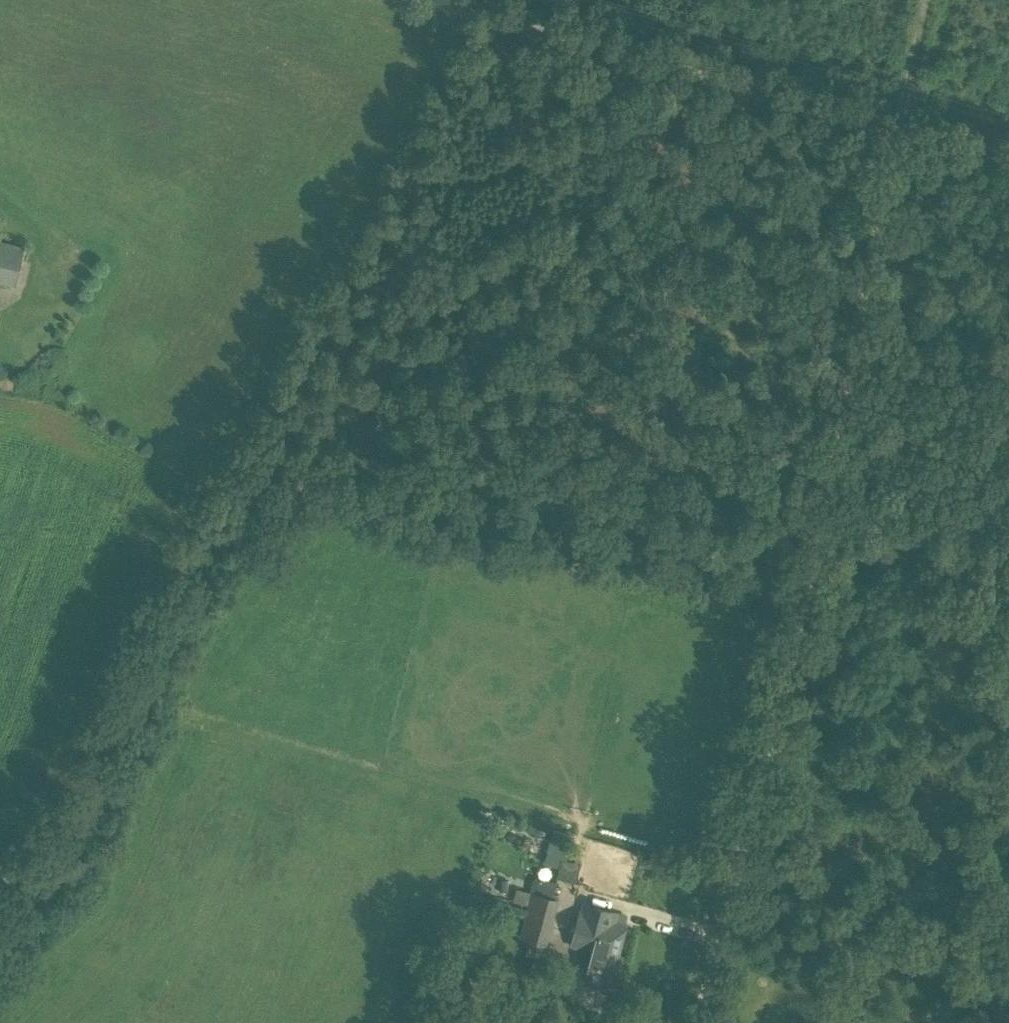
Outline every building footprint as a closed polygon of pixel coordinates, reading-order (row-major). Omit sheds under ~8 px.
[(23,247),(0,242),(0,282),(14,285),(23,247)] [(542,956),(557,902),(567,905),(571,890),(562,887),(561,891),(548,887),(545,896),(532,893),(528,906),(520,937),(530,940),(527,952),(542,956)] [(528,906),(532,893),(516,889),(513,902),(528,906)] [(626,924),(617,921),(619,914),(582,903),(580,911),(579,911),(569,946),(593,953),(585,982),(616,990),(625,957),(618,955),(626,924)]
